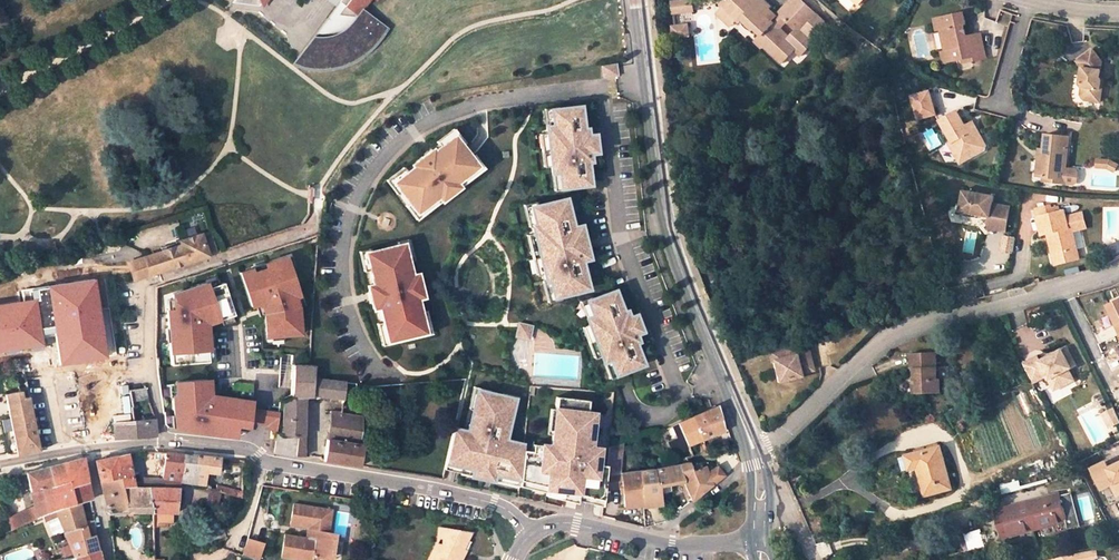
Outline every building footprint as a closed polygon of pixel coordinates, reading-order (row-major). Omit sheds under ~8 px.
[(341,3),(347,7),(341,16),(352,17),(356,18),(359,13),(362,14),(369,0),(343,0),(341,3)] [(674,12),(692,10),(691,0),(686,0),(672,2),(673,12),(674,12)] [(741,20),(746,26),(752,31),(755,29),(768,41),(764,46),(784,64),(797,50),(802,55),(831,25),(803,0),(792,12),(786,7),(777,17),(768,9),(765,12),(755,3),(757,1),(756,0),(724,0),(719,6),(738,23),(741,20)] [(768,9),(769,7),(762,0),(758,0),(757,1),(755,3),(765,12),(768,9)] [(786,7),(792,12),(803,0),(792,0),(786,7)] [(341,2),(340,4),(329,19),(352,22),(352,17),(341,16),(347,7),(341,3),(341,2)] [(674,12),(675,23),(694,21),(692,10),(674,12)] [(352,22),(329,19),(298,65),(309,68),(317,69),(320,70),(324,69),(328,69),(337,68),(344,66),(349,64),(353,63),(359,59),(363,57),(368,53),(374,47),(381,39),(383,36),(385,34),(386,32),(389,26),(368,14),(366,17),(362,14),(359,13),(356,18),(352,17),(352,22)] [(946,63),(965,60),(974,58),(975,61),(989,59),(984,34),(970,37),(968,25),(970,25),(967,14),(937,20),(940,31),(944,30),(948,52),(944,53),(946,63)] [(741,20),(738,23),(743,29),(746,26),(741,20)] [(685,25),(672,27),(673,38),(687,36),(685,25)] [(1101,79),(1098,75),(1100,62),(1090,49),(1075,61),(1078,66),(1076,83),(1079,83),(1078,95),(1082,100),(1098,102),(1101,79)] [(615,62),(600,65),(602,76),(617,74),(615,62)] [(918,125),(934,120),(927,96),(912,100),(918,125)] [(551,109),(555,109),(554,106),(543,107),(546,127),(552,126),(551,109)] [(555,109),(551,109),(552,126),(546,127),(546,133),(550,165),(551,172),(558,171),(560,186),(564,186),(588,183),(585,160),(589,160),(588,153),(587,153),(586,135),(585,128),(582,129),(579,106),(555,109)] [(960,149),(963,150),(969,163),(985,155),(988,148),(978,132),(975,134),(970,125),(965,127),(958,114),(940,123),(952,145),(949,146),(952,153),(960,149)] [(978,132),(974,123),(970,125),(975,134),(978,132)] [(436,141),(441,145),(452,137),(458,146),(459,145),(464,141),(453,128),(436,141)] [(1040,174),(1050,175),(1062,176),(1064,166),(1070,166),(1074,134),(1050,132),(1048,145),(1048,155),(1042,154),(1040,174)] [(550,165),(546,133),(539,134),(543,165),(550,165)] [(593,135),(586,135),(587,153),(588,153),(594,152),(593,135)] [(406,172),(394,181),(400,189),(399,190),(409,202),(410,201),(417,210),(474,166),(467,157),(468,156),(459,145),(458,146),(452,137),(441,145),(433,150),(412,167),(406,172)] [(407,160),(412,167),(433,150),(428,144),(407,160)] [(960,149),(952,153),(960,167),(969,163),(963,150),(960,149)] [(468,156),(467,157),(474,166),(417,210),(410,201),(409,202),(405,205),(415,219),(419,216),(428,209),(483,167),(480,163),(472,153),(468,156)] [(1112,158),(1099,158),(1099,165),(1109,165),(1113,168),(1118,163),(1112,158)] [(1064,166),(1062,176),(1050,175),(1050,181),(1062,183),(1061,186),(1079,187),(1082,185),(1084,170),(1082,167),(1070,166),(1064,166)] [(394,181),(406,172),(402,167),(385,179),(387,182),(395,194),(399,190),(400,189),(394,181)] [(558,171),(551,172),(553,190),(564,189),(564,186),(560,186),(558,171)] [(989,228),(1007,231),(1011,206),(995,203),(996,193),(965,188),(961,212),(991,217),(989,228)] [(534,204),(528,205),(533,223),(526,225),(528,232),(540,273),(541,280),(548,278),(553,296),(559,295),(586,287),(578,258),(579,258),(570,225),(569,225),(560,196),(534,204)] [(528,205),(534,204),(533,201),(521,205),(526,225),(533,223),(528,205)] [(1048,243),(1051,253),(1063,249),(1064,253),(1078,249),(1073,233),(1072,228),(1069,228),(1065,216),(1064,211),(1058,212),(1057,208),(1050,210),(1049,206),(1035,211),(1043,237),(1049,235),(1051,242),(1048,243)] [(1083,212),(1065,216),(1069,228),(1072,228),(1073,233),(1088,229),(1083,212)] [(575,223),(570,225),(579,258),(584,256),(575,223)] [(540,273),(528,232),(521,234),(533,275),(540,273)] [(200,234),(179,240),(181,246),(167,250),(160,252),(144,257),(150,274),(207,255),(202,240),(200,234)] [(202,240),(207,255),(216,253),(211,237),(202,240)] [(396,241),(397,245),(402,243),(407,260),(412,258),(408,239),(396,241)] [(371,251),(366,252),(369,269),(373,284),(379,307),(382,322),(386,337),(398,334),(399,338),(413,334),(412,330),(423,327),(420,313),(416,299),(410,275),(407,260),(402,243),(397,245),(371,251)] [(366,252),(371,251),(369,248),(359,250),(364,270),(369,269),(366,252)] [(1081,260),(1078,249),(1064,253),(1052,257),(1055,268),(1081,260)] [(135,282),(142,281),(150,274),(144,257),(128,262),(135,282)] [(253,268),(242,272),(253,306),(261,303),(265,315),(267,333),(282,332),(282,335),(302,334),(300,307),(296,297),(300,295),(291,268),(290,268),(286,257),(267,264),(268,266),(254,271),(253,268)] [(94,272),(47,278),(53,319),(58,357),(106,350),(94,272)] [(416,273),(410,275),(416,299),(422,297),(416,273)] [(33,292),(38,321),(53,319),(47,278),(27,281),(28,293),(33,292)] [(553,296),(548,278),(541,280),(547,301),(560,297),(559,295),(553,296)] [(208,282),(174,293),(175,309),(169,310),(170,329),(173,329),(174,341),(171,341),(173,364),(210,361),(208,333),(211,333),(210,322),(235,314),(225,282),(209,287),(208,282)] [(379,307),(373,284),(367,285),(373,308),(379,307)] [(590,299),(587,300),(592,315),(585,318),(587,324),(599,354),(602,360),(608,358),(614,373),(618,371),(639,364),(631,342),(634,341),(632,333),(627,317),(624,311),(621,312),(613,290),(590,299)] [(0,297),(0,345),(40,338),(38,321),(33,292),(28,293),(0,297)] [(590,299),(589,296),(579,300),(585,318),(592,315),(587,300),(590,299)] [(1106,305),(1118,332),(1118,299),(1106,305)] [(425,312),(420,313),(423,327),(412,330),(413,334),(413,336),(430,331),(425,312)] [(633,315),(627,317),(632,333),(639,330),(633,315)] [(386,337),(382,322),(377,324),(382,343),(399,339),(399,338),(398,334),(386,337)] [(532,325),(519,323),(516,336),(529,338),(532,325)] [(599,354),(587,324),(582,326),(593,356),(599,354)] [(806,342),(770,351),(773,362),(777,361),(782,382),(803,377),(802,373),(813,371),(806,342)] [(1038,356),(1024,364),(1034,382),(1048,376),(1051,383),(1060,379),(1063,386),(1074,380),(1068,369),(1076,365),(1067,347),(1046,356),(1044,361),(1041,363),(1038,356)] [(919,380),(919,392),(941,392),(940,378),(938,378),(936,351),(911,352),(912,367),(915,367),(916,380),(919,380)] [(614,373),(608,358),(602,360),(608,377),(619,374),(618,371),(614,373)] [(294,366),(292,398),(284,403),(282,434),(282,436),(303,437),(304,396),(310,395),(344,397),(345,381),(313,378),(313,366),(294,366)] [(1051,383),(1055,390),(1063,386),(1060,379),(1051,383)] [(207,380),(174,382),(176,396),(172,396),(174,415),(177,415),(178,428),(224,435),(225,430),(237,431),(238,423),(248,425),(249,421),(250,409),(251,401),(208,394),(207,380)] [(469,407),(473,408),(476,394),(487,397),(489,389),(473,386),(469,407)] [(144,389),(130,390),(131,400),(146,398),(144,389)] [(472,432),(453,428),(446,462),(520,478),(523,451),(523,444),(505,440),(506,433),(511,434),(514,417),(517,403),(506,401),(507,394),(489,389),(487,397),(476,394),(473,408),(469,425),(473,426),(472,432)] [(27,396),(21,397),(20,391),(6,394),(10,417),(17,454),(38,450),(27,396)] [(523,397),(507,394),(506,401),(517,403),(514,417),(518,418),(523,397)] [(532,452),(523,451),(520,478),(520,479),(548,483),(547,489),(578,493),(578,494),(603,497),(604,490),(606,475),(606,467),(597,466),(598,459),(588,458),(589,449),(593,414),(586,413),(588,401),(556,398),(551,447),(542,445),(541,446),(541,453),(532,452)] [(718,405),(711,408),(677,422),(681,432),(675,434),(677,437),(666,441),(670,450),(672,454),(688,448),(686,444),(684,441),(699,435),(701,438),(723,429),(718,405)] [(1103,414),(1110,427),(1118,423),(1118,418),(1114,408),(1103,414)] [(277,414),(250,409),(249,421),(268,425),(274,435),(277,414)] [(340,412),(331,411),(330,421),(339,421),(340,412)] [(360,416),(340,412),(339,421),(330,421),(328,439),(326,439),(323,460),(359,466),(362,445),(356,444),(360,416)] [(113,424),(114,437),(134,436),(134,437),(154,436),(153,419),(148,420),(133,422),(113,424)] [(303,457),(303,437),(282,436),(282,434),(276,434),(274,453),(303,457)] [(684,441),(686,444),(701,438),(699,435),(684,441)] [(608,445),(608,450),(606,467),(606,475),(614,473),(622,472),(630,471),(620,442),(608,445)] [(532,445),(532,452),(541,453),(541,446),(532,445)] [(922,482),(926,494),(952,487),(940,447),(909,455),(907,455),(910,468),(918,466),(920,474),(925,473),(927,481),(922,482)] [(599,450),(589,449),(588,458),(598,459),(599,450)] [(181,480),(184,454),(165,451),(163,477),(181,480)] [(120,477),(122,488),(134,487),(127,454),(96,460),(101,481),(120,477)] [(192,455),(184,454),(181,480),(180,481),(206,484),(206,471),(218,473),(220,457),(193,454),(192,455)] [(9,518),(12,529),(42,515),(64,507),(80,502),(90,499),(82,458),(27,473),(36,507),(9,518)] [(639,469),(643,505),(643,506),(661,504),(658,485),(683,480),(692,499),(721,476),(717,467),(706,471),(704,466),(697,469),(695,464),(690,466),(688,461),(677,463),(677,465),(667,466),(652,469),(652,467),(639,469)] [(520,478),(446,462),(444,469),(519,485),(520,479),(520,478)] [(1091,469),(1102,490),(1112,484),(1118,495),(1118,462),(1108,468),(1105,462),(1091,469)] [(639,469),(630,471),(622,472),(625,506),(643,505),(639,469)] [(614,473),(606,475),(604,487),(604,490),(616,490),(614,473)] [(1083,476),(1077,478),(1079,485),(1085,484),(1083,476)] [(148,487),(134,487),(122,488),(120,477),(101,481),(108,513),(122,512),(136,511),(149,512),(152,512),(148,487)] [(548,483),(520,479),(519,485),(546,493),(546,496),(576,504),(577,501),(603,507),(603,497),(578,494),(578,493),(547,489),(548,483)] [(215,491),(221,492),(241,497),(242,490),(217,484),(215,491)] [(178,498),(180,488),(148,487),(152,512),(153,522),(173,523),(174,512),(176,512),(177,502),(178,498)] [(217,507),(221,492),(215,491),(210,489),(206,504),(217,507)] [(1060,493),(1028,501),(997,510),(1004,538),(1066,521),(1062,502),(1062,500),(1060,493)] [(1074,499),(1062,502),(1066,521),(1069,531),(1082,527),(1074,499)] [(57,515),(74,552),(75,555),(97,549),(94,538),(94,523),(95,522),(95,521),(95,520),(84,520),(80,502),(64,507),(42,515),(45,520),(57,515)] [(311,528),(309,539),(287,535),(283,557),(300,559),(314,559),(315,556),(327,558),(335,553),(337,540),(334,534),(328,534),(332,511),(296,505),(292,525),(311,528)] [(426,559),(460,559),(465,551),(461,548),(461,542),(466,543),(470,533),(462,532),(459,533),(457,531),(439,527),(436,537),(443,538),(442,545),(435,543),(426,559)] [(966,535),(970,548),(985,544),(981,529),(966,533),(966,535)] [(248,538),(243,554),(259,559),(264,543),(248,538)] [(1098,547),(1065,555),(1068,559),(1101,559),(1098,547)] [(75,555),(77,559),(101,559),(98,548),(97,549),(75,555)]
